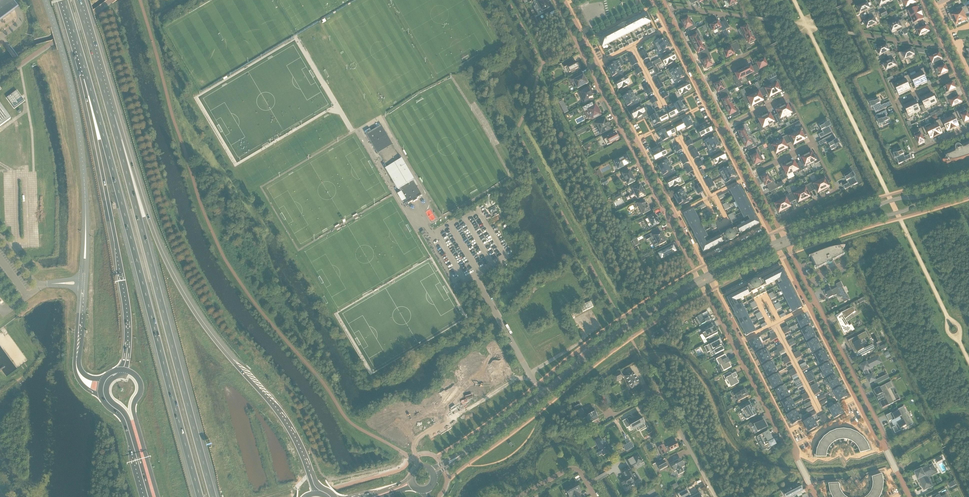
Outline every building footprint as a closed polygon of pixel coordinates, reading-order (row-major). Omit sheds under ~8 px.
[(13,12),(5,0),(4,0),(0,3),(0,21),(13,12)] [(533,2),(536,7),(534,7),(536,11),(540,9),(542,12),(549,8),(550,8),(548,4),(547,5),(545,0),(543,0),(540,2),(539,0),(537,0),(533,2)] [(870,8),(867,3),(857,8),(860,13),(864,12),(865,13),(867,13),(868,15),(875,12),(872,6),(870,8)] [(956,11),(962,22),(967,20),(964,14),(967,13),(964,7),(956,11)] [(909,13),(911,18),(921,13),(918,8),(912,11),(911,8),(904,11),(906,14),(909,13)] [(954,19),(956,25),(962,22),(956,11),(948,14),(951,21),(954,19)] [(868,21),(864,22),(867,28),(877,24),(875,19),(878,18),(876,15),(875,12),(868,15),(869,18),(867,19),(868,21)] [(646,13),(641,16),(646,25),(651,22),(646,13)] [(924,19),(921,13),(911,18),(912,21),(910,22),(912,28),(919,25),(918,22),(924,19)] [(641,27),(646,25),(641,16),(636,18),(641,27)] [(636,30),(641,27),(636,18),(631,21),(636,30)] [(687,19),(686,18),(682,20),(683,21),(682,21),(682,22),(681,22),(683,27),(684,26),(686,29),(689,28),(690,31),(696,28),(693,23),(690,23),(688,18),(687,19)] [(890,26),(889,26),(892,32),(902,28),(902,30),(906,28),(902,20),(899,22),(895,24),(894,21),(889,24),(890,26)] [(631,32),(636,30),(631,21),(627,23),(631,32)] [(711,27),(710,27),(712,31),(713,31),(713,32),(718,30),(720,32),(722,31),(722,32),(726,39),(729,37),(726,30),(723,24),(720,26),(718,22),(715,23),(714,23),(710,25),(710,26),(711,27)] [(626,34),(631,32),(627,23),(622,26),(626,34)] [(746,26),(745,25),(742,27),(742,28),(738,30),(742,38),(751,33),(749,31),(750,30),(748,26),(747,26),(746,26)] [(920,37),(930,32),(927,26),(923,28),(922,26),(920,27),(919,25),(912,28),(914,31),(916,29),(920,37)] [(622,37),(626,34),(622,26),(617,28),(622,37)] [(617,39),(622,37),(617,28),(612,30),(617,39)] [(612,42),(617,39),(612,30),(607,33),(612,42)] [(693,37),(690,38),(692,41),(691,42),(693,46),(700,43),(698,39),(700,36),(698,31),(692,34),(693,37)] [(607,44),(612,42),(607,33),(603,35),(607,44)] [(743,40),(746,40),(749,44),(750,43),(750,44),(754,42),(754,41),(755,41),(755,40),(753,35),(752,36),(751,33),(742,38),(743,40)] [(598,38),(602,47),(607,44),(603,35),(598,38)] [(662,39),(654,42),(657,49),(667,44),(665,39),(663,41),(662,39)] [(693,46),(696,51),(697,51),(698,54),(701,52),(703,56),(709,53),(706,47),(702,47),(700,43),(693,46)] [(657,49),(660,55),(668,51),(667,49),(669,48),(667,44),(657,49)] [(733,52),(736,50),(733,44),(728,47),(728,50),(723,52),(724,53),(723,54),(725,58),(726,57),(726,58),(727,58),(727,59),(732,57),(731,56),(734,54),(733,52)] [(887,45),(877,50),(880,56),(884,54),(885,56),(886,55),(888,57),(894,54),(898,53),(897,51),(894,52),(893,51),(890,52),(887,45)] [(898,53),(902,61),(905,60),(905,59),(915,55),(912,49),(902,53),(902,52),(898,53)] [(712,59),(709,53),(703,56),(705,60),(702,61),(703,64),(702,64),(705,69),(706,69),(707,68),(707,69),(711,67),(711,66),(712,66),(710,61),(712,59)] [(938,61),(942,59),(940,53),(930,58),(933,66),(930,67),(932,70),(938,67),(937,64),(939,63),(938,61)] [(888,63),(884,65),(886,70),(896,66),(893,58),(896,57),(894,54),(888,57),(889,60),(887,61),(888,63)] [(673,56),(673,55),(662,60),(665,65),(667,64),(668,65),(673,63),(672,62),(675,60),(675,59),(674,55),(673,56)] [(763,59),(759,61),(759,62),(756,63),(758,66),(755,68),(758,74),(763,71),(763,68),(767,66),(767,64),(766,60),(765,61),(764,60),(763,59)] [(571,72),(572,73),(575,71),(574,70),(578,68),(577,67),(579,67),(576,62),(575,63),(575,62),(573,63),(572,60),(563,65),(564,68),(566,67),(569,73),(571,72)] [(608,69),(610,73),(620,68),(624,66),(622,62),(621,62),(620,60),(615,63),(609,66),(610,67),(608,69)] [(940,69),(938,67),(932,70),(933,73),(936,71),(938,77),(948,72),(946,66),(940,69)] [(753,76),(758,74),(755,68),(752,69),(750,67),(747,68),(747,67),(742,69),(746,76),(750,74),(753,76)] [(610,73),(612,77),(615,76),(616,78),(623,74),(620,68),(610,73)] [(682,73),(680,69),(677,70),(676,68),(669,72),(672,78),(682,73)] [(918,71),(915,72),(917,75),(921,85),(927,82),(924,76),(927,75),(924,68),(918,71)] [(737,77),(733,79),(738,88),(742,86),(741,83),(742,82),(742,79),(746,76),(742,69),(736,73),(737,73),(735,74),(737,77)] [(582,73),(569,79),(574,88),(576,87),(577,89),(587,84),(585,79),(582,73)] [(684,77),(682,73),(672,78),(675,84),(683,80),(682,79),(684,77)] [(621,81),(616,84),(616,85),(617,88),(618,88),(618,89),(622,87),(623,89),(627,87),(626,85),(629,83),(627,79),(629,78),(628,75),(619,79),(621,81)] [(910,75),(907,76),(910,83),(913,81),(916,87),(921,85),(917,75),(911,77),(910,75)] [(906,80),(900,83),(905,93),(910,90),(908,84),(910,83),(907,76),(904,77),(906,80)] [(715,84),(714,85),(713,86),(716,90),(718,93),(721,91),(723,95),(729,92),(723,80),(719,82),(718,82),(715,83),(715,84)] [(779,80),(774,82),(774,85),(771,86),(775,96),(780,94),(779,93),(781,92),(778,87),(782,85),(779,80)] [(894,82),(891,84),(894,90),(896,89),(899,95),(905,93),(900,83),(899,80),(894,82)] [(688,84),(677,90),(680,95),(682,93),(683,95),(688,93),(687,91),(690,89),(690,88),(689,85),(688,85),(688,84)] [(950,92),(956,90),(954,84),(944,88),(946,94),(943,95),(945,98),(951,95),(950,92)] [(767,93),(769,98),(771,97),(771,98),(775,96),(771,86),(765,89),(764,87),(761,89),(764,94),(767,93)] [(589,87),(578,93),(584,103),(591,100),(591,98),(593,97),(590,92),(591,91),(589,87)] [(764,94),(761,89),(756,91),(756,94),(753,95),(758,105),(762,102),(763,101),(761,96),(764,94)] [(632,91),(625,95),(625,97),(623,98),(625,102),(635,97),(632,91)] [(732,98),(729,92),(723,95),(725,99),(722,100),(723,103),(722,104),(725,108),(732,105),(730,101),(732,98)] [(927,96),(931,106),(936,104),(938,106),(941,105),(938,98),(935,100),(932,93),(927,96)] [(748,95),(743,98),(746,103),(749,102),(752,107),(753,106),(754,107),(758,105),(753,95),(750,97),(748,95)] [(952,107),(962,103),(960,97),(955,98),(955,97),(953,98),(951,95),(945,98),(947,104),(950,102),(952,107)] [(921,106),(924,113),(927,111),(926,109),(931,106),(927,96),(921,99),(924,105),(921,106)] [(625,102),(627,106),(630,105),(631,107),(638,103),(635,97),(625,102)] [(876,113),(887,108),(885,104),(881,106),(880,104),(881,104),(879,99),(878,100),(877,98),(873,100),(873,99),(874,102),(870,104),(872,108),(873,108),(876,113)] [(563,101),(559,103),(564,114),(568,111),(563,101)] [(920,111),(921,114),(924,113),(921,106),(918,107),(916,101),(910,104),(915,114),(920,111)] [(600,115),(598,112),(600,112),(598,108),(597,109),(595,106),(594,106),(595,106),(594,106),(593,103),(585,107),(587,111),(588,110),(588,112),(586,113),(589,119),(591,118),(592,119),(600,115)] [(679,113),(684,110),(685,109),(683,106),(682,107),(680,103),(674,106),(675,108),(668,112),(671,117),(678,113),(679,113)] [(907,112),(904,114),(908,120),(911,119),(909,116),(915,114),(910,104),(904,106),(907,112)] [(10,119),(0,105),(0,127),(10,119)] [(734,109),(732,105),(725,108),(728,114),(729,114),(730,116),(732,114),(734,118),(740,115),(737,109),(734,109)] [(796,114),(793,108),(790,110),(787,105),(786,106),(785,105),(781,107),(786,116),(791,113),(793,116),(796,114)] [(777,110),(776,111),(778,116),(775,117),(778,123),(779,125),(783,123),(781,121),(783,120),(783,118),(786,116),(781,107),(777,109),(777,110)] [(638,118),(642,116),(643,118),(648,116),(646,112),(648,111),(646,108),(643,110),(642,108),(631,113),(631,114),(633,118),(633,117),(634,118),(637,117),(638,118)] [(968,122),(968,117),(966,111),(963,112),(962,110),(960,110),(957,112),(956,112),(959,119),(962,118),(965,124),(968,122)] [(888,115),(886,111),(877,115),(876,115),(879,121),(878,121),(880,126),(883,124),(884,126),(890,124),(889,122),(887,117),(886,117),(886,116),(888,115)] [(959,119),(956,112),(953,114),(954,117),(949,119),(953,129),(959,126),(956,120),(959,119)] [(656,115),(650,118),(652,122),(651,123),(653,126),(654,125),(654,126),(660,123),(660,122),(668,118),(665,113),(657,117),(656,115)] [(772,119),(770,114),(768,115),(768,114),(764,116),(768,125),(774,122),(775,125),(778,123),(775,117),(772,119)] [(758,120),(761,125),(758,126),(760,132),(764,130),(763,128),(768,125),(764,116),(759,118),(760,119),(758,120)] [(600,134),(611,129),(605,118),(594,124),(596,128),(597,128),(600,134)] [(683,122),(675,126),(678,131),(686,127),(687,129),(692,126),(690,122),(691,122),(690,118),(689,119),(689,118),(683,121),(683,122)] [(945,126),(947,132),(953,129),(949,119),(945,121),(944,118),(939,120),(942,127),(945,126)] [(932,127),(937,137),(942,134),(939,128),(942,127),(939,120),(936,122),(937,124),(932,127)] [(830,127),(828,123),(824,125),(823,123),(818,125),(822,133),(818,135),(820,139),(832,133),(829,127),(830,127)] [(748,130),(745,124),(739,127),(741,131),(738,132),(739,135),(739,136),(741,140),(748,137),(751,135),(748,137),(746,133),(748,130)] [(399,189),(408,204),(422,195),(413,181),(414,180),(401,159),(401,160),(392,145),(393,144),(382,125),(366,134),(377,154),(378,153),(387,168),(386,168),(398,189),(399,189)] [(701,130),(698,132),(701,137),(712,131),(711,131),(712,130),(710,127),(709,126),(706,128),(705,127),(700,129),(701,130)] [(925,126),(922,128),(925,135),(928,133),(931,139),(937,137),(932,127),(927,129),(925,126)] [(660,138),(662,142),(668,139),(667,137),(675,133),(672,127),(665,131),(664,131),(658,134),(659,134),(658,135),(659,138),(660,138)] [(806,133),(803,127),(798,130),(798,133),(795,134),(800,143),(804,141),(803,140),(805,140),(802,134),(806,133)] [(917,133),(914,135),(919,145),(925,142),(922,136),(925,135),(922,128),(916,131),(917,133)] [(604,140),(607,145),(619,139),(616,134),(613,135),(612,133),(603,137),(605,140),(604,140)] [(788,135),(785,136),(788,142),(791,140),(793,145),(795,145),(800,143),(795,134),(789,137),(788,135)] [(751,135),(748,137),(741,140),(743,145),(744,145),(746,147),(748,146),(750,150),(756,147),(751,135)] [(836,148),(835,146),(839,144),(837,140),(836,140),(833,135),(832,135),(823,140),(824,144),(828,142),(828,144),(830,148),(831,148),(831,150),(836,148)] [(780,141),(777,143),(782,152),(786,150),(786,149),(787,148),(785,143),(788,142),(785,136),(780,139),(780,141)] [(717,143),(715,138),(713,140),(712,138),(704,141),(708,148),(717,143)] [(943,162),(951,162),(955,161),(958,161),(965,158),(968,157),(968,142),(963,145),(963,146),(961,146),(960,146),(959,145),(958,145),(957,146),(956,147),(956,148),(956,149),(954,150),(954,149),(944,154),(948,161),(950,160),(951,161),(947,161),(943,161),(943,162)] [(717,143),(708,148),(711,154),(718,150),(717,148),(720,147),(717,143)] [(767,145),(770,151),(773,149),(776,154),(777,154),(778,154),(782,152),(777,143),(774,144),(772,143),(767,145)] [(758,149),(752,152),(753,156),(751,157),(752,160),(751,161),(754,165),(755,165),(756,164),(756,165),(760,163),(763,161),(758,149)] [(896,159),(899,164),(911,159),(910,155),(905,157),(904,155),(902,151),(901,149),(893,152),(894,154),(893,155),(896,159)] [(656,153),(653,155),(653,156),(654,160),(655,159),(655,160),(666,155),(664,150),(661,151),(660,150),(655,152),(656,153)] [(814,158),(812,153),(810,153),(805,155),(810,164),(813,162),(815,164),(820,162),(817,156),(814,158)] [(724,155),(723,154),(712,159),(715,164),(718,163),(718,164),(723,162),(722,161),(726,159),(725,158),(726,158),(724,154),(724,155)] [(801,157),(802,158),(800,158),(803,163),(800,165),(802,171),(807,168),(807,165),(810,164),(805,155),(801,157)] [(630,163),(626,156),(614,162),(618,169),(630,163)] [(668,160),(660,164),(661,166),(659,167),(661,171),(671,166),(668,160)] [(788,164),(792,173),(798,170),(799,172),(802,171),(800,165),(797,167),(794,162),(792,162),(792,161),(788,164)] [(787,176),(792,173),(788,164),(784,166),(784,167),(782,167),(785,172),(782,174),(785,180),(788,178),(787,176)] [(674,172),(671,166),(661,171),(663,176),(666,174),(667,176),(674,172)] [(732,172),(730,168),(728,169),(727,167),(719,171),(723,177),(732,172)] [(622,179),(622,181),(623,183),(624,183),(626,182),(628,185),(635,182),(629,171),(626,173),(625,171),(622,172),(623,174),(623,175),(624,178),(622,179)] [(844,175),(845,177),(847,182),(848,182),(848,183),(844,186),(845,190),(858,183),(855,178),(856,177),(854,173),(853,174),(852,171),(844,175)] [(732,172),(723,177),(726,183),(733,179),(732,177),(734,176),(732,172)] [(762,178),(761,178),(760,179),(763,184),(764,183),(765,186),(768,185),(770,188),(776,185),(773,179),(770,179),(767,175),(766,176),(766,175),(762,177),(762,178)] [(822,180),(819,182),(824,191),(828,189),(828,188),(829,187),(827,182),(830,181),(827,175),(822,177),(822,180)] [(680,182),(678,177),(667,182),(667,183),(667,184),(669,187),(669,188),(673,186),(674,187),(678,185),(679,187),(684,184),(683,180),(680,182)] [(808,184),(811,190),(815,188),(818,193),(819,192),(820,193),(824,191),(819,182),(814,184),(812,182),(808,184)] [(803,190),(800,192),(804,201),(808,199),(808,198),(810,197),(807,192),(811,190),(808,184),(802,187),(803,190)] [(646,196),(640,185),(640,186),(633,189),(638,199),(645,196),(646,196)] [(730,191),(733,196),(742,192),(740,188),(740,186),(739,187),(739,186),(730,191)] [(683,190),(676,193),(677,195),(674,197),(676,201),(686,196),(683,190)] [(789,194),(792,200),(796,198),(798,203),(800,202),(800,203),(804,201),(800,192),(797,193),(795,191),(789,194)] [(742,192),(733,196),(736,202),(745,197),(744,195),(742,192)] [(783,200),(780,201),(785,211),(789,209),(789,208),(790,207),(788,202),(792,200),(789,194),(783,197),(783,200)] [(689,202),(686,196),(676,201),(678,205),(681,204),(682,205),(689,202)] [(736,202),(739,207),(747,202),(746,199),(745,197),(736,202)] [(773,202),(774,204),(779,213),(780,212),(781,213),(785,211),(780,201),(779,199),(773,202)] [(639,207),(643,215),(650,211),(648,207),(647,205),(646,205),(644,201),(638,204),(637,203),(635,204),(637,208),(639,207)] [(747,202),(739,207),(741,212),(750,208),(750,206),(749,206),(747,202)] [(748,216),(750,221),(758,224),(751,210),(751,209),(750,208),(741,212),(744,218),(748,216)] [(696,215),(693,210),(684,215),(685,217),(685,216),(687,220),(696,215)] [(659,223),(654,214),(647,218),(644,220),(649,230),(657,226),(657,224),(659,223)] [(698,221),(696,215),(687,220),(689,224),(688,224),(689,226),(698,221)] [(701,226),(698,221),(689,226),(690,227),(692,231),(701,226)] [(750,221),(742,226),(744,231),(748,229),(750,229),(750,228),(758,224),(750,221)] [(732,240),(736,237),(738,236),(737,235),(740,233),(740,234),(742,233),(742,232),(744,231),(742,226),(734,229),(732,224),(725,227),(732,240)] [(704,232),(701,226),(692,231),(694,234),(695,236),(704,232)] [(722,236),(714,240),(717,245),(720,244),(722,243),(721,243),(724,241),(725,243),(732,240),(725,227),(719,231),(722,236)] [(657,231),(645,237),(646,240),(651,238),(654,236),(659,246),(666,242),(661,232),(658,234),(657,231)] [(707,237),(704,232),(695,236),(696,238),(703,252),(706,244),(703,239),(707,237)] [(706,244),(703,252),(712,248),(714,247),(713,247),(717,245),(714,240),(706,244)] [(676,252),(674,247),(673,248),(671,244),(667,246),(671,254),(676,252)] [(661,260),(671,254),(667,246),(657,252),(661,260)] [(841,248),(837,248),(833,248),(829,249),(823,251),(816,254),(812,256),(808,258),(810,257),(816,269),(825,265),(825,264),(827,263),(828,264),(829,264),(830,264),(831,264),(832,263),(832,262),(832,261),(834,260),(843,255),(840,248),(838,249),(837,248),(841,248)] [(768,277),(771,283),(780,278),(782,270),(773,275),(773,274),(772,275),(772,276),(768,277)] [(760,279),(754,283),(760,295),(766,292),(764,287),(771,283),(768,277),(765,279),(764,279),(764,280),(761,281),(760,279)] [(788,281),(782,284),(779,285),(782,291),(791,286),(790,284),(789,285),(788,281)] [(841,298),(842,297),(845,302),(850,300),(847,295),(843,287),(841,282),(836,284),(837,288),(831,291),(830,287),(823,291),(825,296),(826,296),(825,295),(827,295),(829,299),(837,295),(838,296),(838,297),(840,298),(841,298)] [(754,283),(747,286),(748,288),(745,289),(744,290),(741,292),(744,297),(751,293),(754,298),(760,295),(754,283)] [(782,291),(784,296),(793,292),(791,288),(792,288),(791,286),(782,291)] [(736,294),(727,299),(735,301),(744,297),(741,292),(737,293),(736,294)] [(793,292),(784,296),(787,302),(796,297),(795,295),(793,292)] [(787,302),(790,307),(799,302),(797,299),(796,297),(787,302)] [(732,309),(738,306),(735,301),(727,299),(732,309)] [(790,307),(793,312),(801,308),(802,307),(801,306),(800,306),(799,302),(790,307)] [(741,305),(738,306),(732,309),(734,313),(735,315),(744,310),(741,305)] [(836,316),(845,334),(849,331),(851,330),(845,320),(856,311),(853,307),(836,316)] [(747,315),(744,310),(735,315),(736,317),(736,316),(738,320),(747,315)] [(707,313),(695,319),(699,327),(711,320),(707,313)] [(807,319),(805,314),(796,319),(799,324),(807,319)] [(750,321),(747,315),(738,320),(740,324),(739,324),(740,325),(750,321)] [(810,324),(807,319),(799,324),(801,328),(810,324)] [(752,326),(750,321),(740,325),(741,327),(742,327),(743,331),(752,326)] [(717,334),(714,328),(711,330),(710,326),(703,329),(705,333),(704,334),(706,339),(708,338),(709,340),(715,337),(714,335),(717,334)] [(755,332),(752,326),(743,331),(745,334),(746,336),(755,332)] [(813,332),(810,327),(802,331),(804,336),(813,332)] [(815,336),(813,332),(804,336),(806,341),(815,336)] [(866,332),(848,341),(852,348),(853,347),(855,351),(854,352),(857,359),(875,350),(873,345),(864,349),(860,341),(869,337),(866,332)] [(763,342),(760,337),(750,343),(752,348),(761,343),(763,342)] [(722,342),(720,339),(708,345),(712,353),(714,352),(715,355),(724,350),(720,343),(722,342)] [(819,344),(816,339),(808,344),(810,348),(819,344)] [(763,342),(761,343),(752,348),(754,352),(763,348),(761,343),(763,342)] [(821,349),(819,344),(810,348),(813,353),(821,349)] [(757,355),(759,359),(768,355),(770,354),(767,349),(757,355)] [(826,356),(823,351),(815,355),(817,360),(826,356)] [(768,355),(759,359),(762,364),(772,358),(770,354),(768,355)] [(731,368),(725,355),(716,360),(719,366),(720,366),(723,372),(731,368)] [(817,360),(820,365),(828,360),(826,356),(817,360)] [(864,372),(867,378),(870,384),(876,381),(869,367),(881,361),(879,357),(861,366),(864,372)] [(774,367),(771,362),(763,367),(765,371),(774,367)] [(831,368),(829,364),(820,368),(822,373),(831,368)] [(765,371),(768,376),(776,371),(774,367),(765,371)] [(822,373),(825,377),(833,373),(831,368),(822,373)] [(613,376),(616,382),(624,378),(621,372),(613,376)] [(625,377),(632,389),(640,384),(633,372),(625,377)] [(737,382),(739,381),(736,376),(735,374),(732,376),(730,373),(724,376),(726,380),(727,379),(731,387),(738,383),(737,382)] [(780,373),(768,379),(771,384),(779,379),(782,378),(780,373)] [(837,380),(835,376),(826,380),(829,385),(837,380)] [(782,384),(779,379),(771,384),(773,389),(782,384)] [(829,385),(831,389),(840,385),(837,380),(829,385)] [(891,382),(874,391),(878,399),(879,398),(880,400),(879,401),(883,409),(900,400),(898,394),(896,395),(893,388),(894,388),(891,382)] [(786,391),(784,386),(775,391),(778,395),(786,391)] [(833,392),(836,396),(844,392),(842,387),(833,392)] [(746,393),(745,390),(740,393),(739,390),(732,393),(734,397),(735,396),(738,402),(742,400),(742,401),(746,399),(745,398),(749,396),(747,392),(746,393)] [(778,395),(780,400),(789,396),(786,391),(778,395)] [(836,396),(838,401),(847,397),(844,392),(836,396)] [(793,403),(790,398),(782,403),(784,408),(793,403)] [(743,416),(745,418),(746,418),(747,419),(756,415),(756,416),(749,402),(740,407),(743,412),(742,413),(743,416)] [(584,413),(583,410),(579,403),(574,406),(581,420),(586,417),(588,420),(589,424),(594,421),(592,418),(597,416),(593,408),(584,413)] [(784,408),(787,412),(795,408),(793,403),(784,408)] [(829,409),(832,414),(840,409),(838,405),(829,409)] [(892,413),(886,416),(889,422),(892,420),(896,426),(892,428),(895,434),(901,431),(900,429),(906,426),(907,428),(913,425),(910,419),(909,420),(906,413),(907,413),(904,407),(898,410),(899,411),(893,415),(892,413)] [(843,414),(840,409),(832,414),(834,419),(843,414)] [(796,411),(787,415),(790,420),(798,416),(796,411)] [(633,430),(640,427),(641,429),(645,427),(644,424),(640,416),(629,422),(627,419),(622,421),(626,428),(631,426),(633,430)] [(790,420),(792,425),(801,420),(798,416),(790,420)] [(766,428),(763,421),(762,422),(760,418),(749,424),(751,428),(754,426),(757,433),(766,428)] [(804,422),(806,427),(815,422),(812,418),(804,422)] [(806,427),(809,432),(817,427),(815,422),(806,427)] [(836,428),(835,429),(836,431),(831,433),(831,430),(829,431),(834,442),(835,441),(834,441),(838,440),(839,440),(836,428)] [(851,429),(850,428),(849,431),(845,430),(845,428),(844,428),(843,439),(848,440),(847,440),(848,440),(851,429)] [(853,429),(851,429),(848,440),(852,441),(852,442),(858,432),(857,431),(856,433),(852,432),(853,429)] [(834,442),(829,431),(828,432),(829,434),(826,436),(824,435),(823,436),(831,444),(834,441),(834,442)] [(775,445),(773,442),(768,432),(760,436),(760,435),(757,438),(763,451),(767,449),(768,450),(771,448),(771,447),(775,445)] [(859,433),(858,432),(852,442),(852,441),(855,444),(864,437),(864,436),(863,435),(861,437),(858,435),(859,433)] [(819,440),(818,441),(828,448),(828,447),(830,444),(831,444),(823,436),(822,437),(824,438),(821,442),(819,440)] [(868,442),(868,441),(866,443),(863,439),(865,438),(864,437),(855,444),(855,445),(856,444),(858,448),(869,443),(868,442)] [(603,456),(609,452),(600,438),(595,442),(599,449),(596,451),(599,456),(602,454),(603,456)] [(816,447),(815,448),(826,452),(828,448),(818,441),(818,442),(817,443),(820,444),(818,448),(816,447)] [(626,452),(634,448),(631,442),(623,446),(626,452)] [(670,451),(678,447),(676,442),(668,446),(665,448),(664,445),(658,448),(662,455),(668,453),(670,451)] [(869,444),(869,443),(858,448),(860,452),(868,450),(868,451),(871,450),(871,449),(871,448),(868,449),(867,445),(869,444)] [(826,452),(815,448),(815,449),(815,450),(817,450),(817,455),(814,454),(814,457),(818,457),(826,457),(826,456),(825,456),(826,452)] [(642,461),(638,454),(632,457),(637,465),(642,461)] [(677,470),(679,474),(684,472),(682,467),(685,466),(680,459),(671,464),(675,471),(677,470)] [(664,461),(657,465),(660,470),(667,466),(664,461)] [(922,470),(915,473),(918,479),(919,479),(922,486),(924,491),(932,487),(927,477),(937,472),(933,464),(928,466),(922,470)] [(625,487),(636,481),(638,480),(635,474),(632,475),(628,467),(622,471),(626,478),(621,481),(625,487)] [(581,491),(576,483),(565,490),(570,496),(573,496),(574,496),(580,496),(578,493),(581,491)] [(831,492),(840,489),(839,487),(841,486),(841,483),(837,484),(829,485),(830,485),(831,491),(831,492)] [(792,487),(788,489),(788,490),(783,492),(786,496),(790,496),(791,496),(794,496),(796,496),(795,495),(802,491),(799,484),(793,488),(792,487)] [(883,489),(874,487),(873,489),(871,489),(870,491),(881,496),(880,496),(882,489),(883,489)] [(842,490),(841,491),(840,489),(831,492),(834,496),(836,496),(843,492),(842,490)] [(933,496),(932,496),(930,496),(947,496),(946,494),(948,493),(946,489),(941,491),(942,492),(933,496)]
